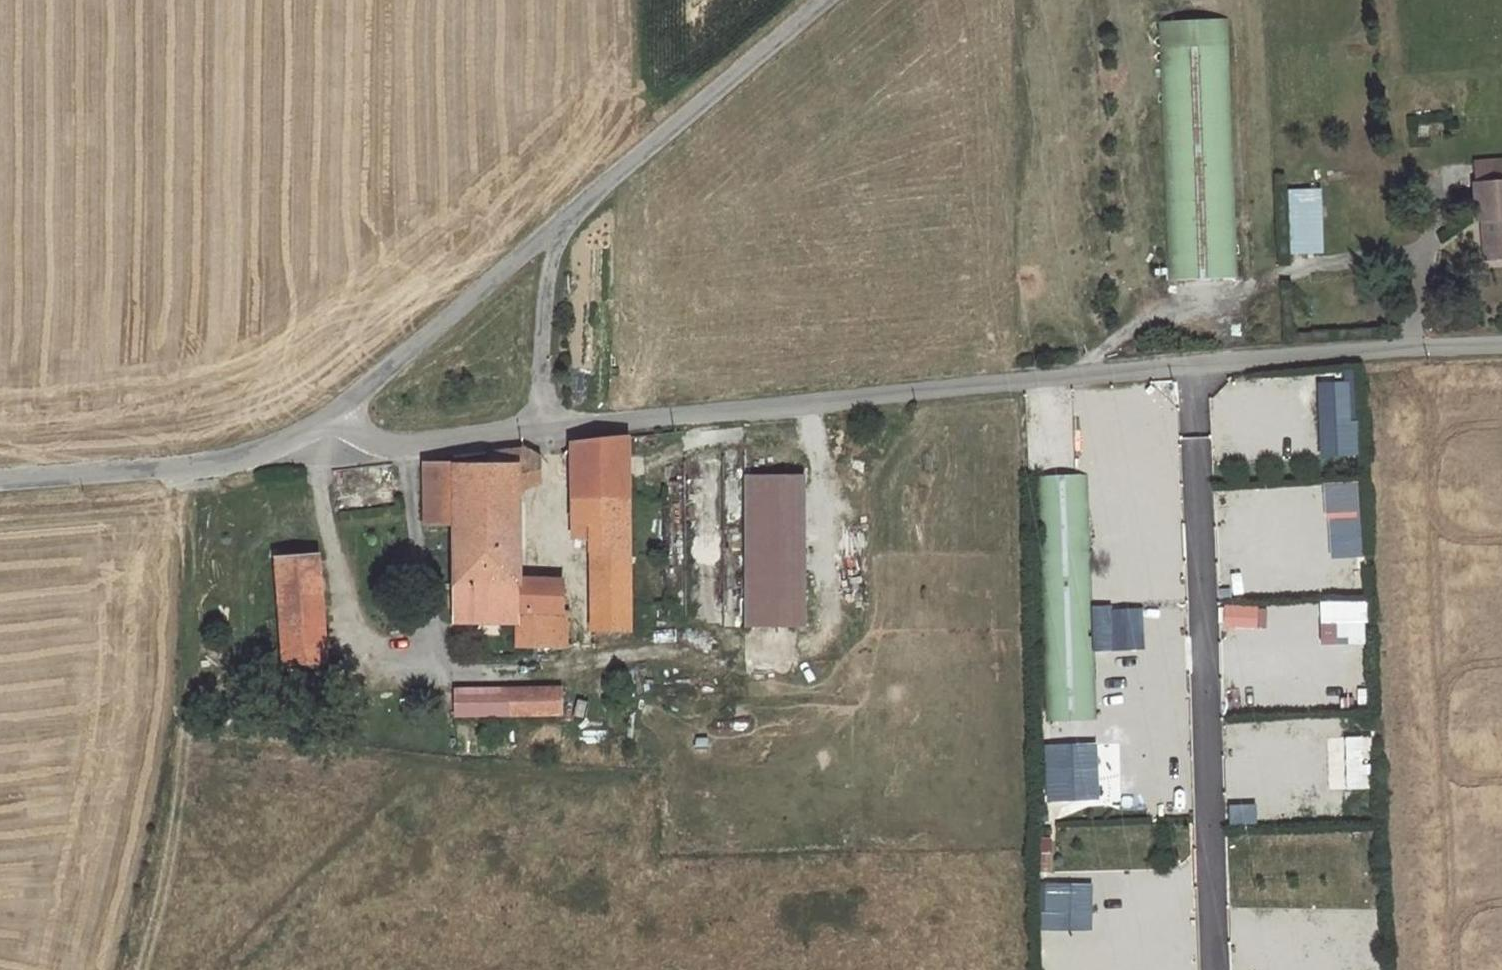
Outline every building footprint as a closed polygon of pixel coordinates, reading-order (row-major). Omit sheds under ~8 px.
[(1223,22),(1157,28),(1177,282),(1243,277),(1223,22)] [(1501,259),(1501,160),(1470,163),(1474,222),(1487,221),(1489,259),(1501,259)] [(1325,187),(1290,188),(1293,254),(1327,253),(1325,187)] [(1320,381),(1323,457),(1363,455),(1362,421),(1355,421),(1353,379),(1320,381)] [(593,638),(631,639),(626,439),(568,446),(570,542),(589,544),(593,638)] [(448,469),(450,524),(518,524),(519,490),(538,481),(538,464),(514,455),(516,452),(477,455),(476,468),(448,469)] [(450,524),(448,469),(418,470),(418,530),(452,529),(450,524)] [(1087,476),(1040,477),(1048,746),(1095,745),(1087,476)] [(806,477),(746,477),(747,626),(807,626),(806,477)] [(1365,557),(1362,479),(1325,481),(1329,558),(1365,557)] [(1127,533),(1126,503),(1092,504),(1093,534),(1127,533)] [(519,614),(519,588),(518,524),(450,524),(452,529),(452,616),(513,615),(519,614)] [(1323,576),(1321,544),(1291,546),(1293,578),(1323,576)] [(314,559),(264,565),(276,667),(325,664),(314,559)] [(558,588),(519,588),(519,614),(513,615),(515,649),(566,648),(566,615),(558,614),(558,588)] [(1336,642),(1368,642),(1368,607),(1336,607),(1336,642)] [(457,719),(561,720),(561,691),(457,691),(457,719)] [(1366,789),(1365,736),(1328,736),(1328,789),(1366,789)] [(1286,822),(1284,789),(1256,790),(1257,823),(1286,822)] [(1330,820),(1329,791),(1299,792),(1300,822),(1330,820)] [(1040,881),(1040,931),(1097,931),(1098,881),(1040,881)] [(1373,942),(1373,913),(1341,913),(1341,942),(1373,942)] [(1296,916),(1297,946),(1323,945),(1322,915),(1296,916)]
